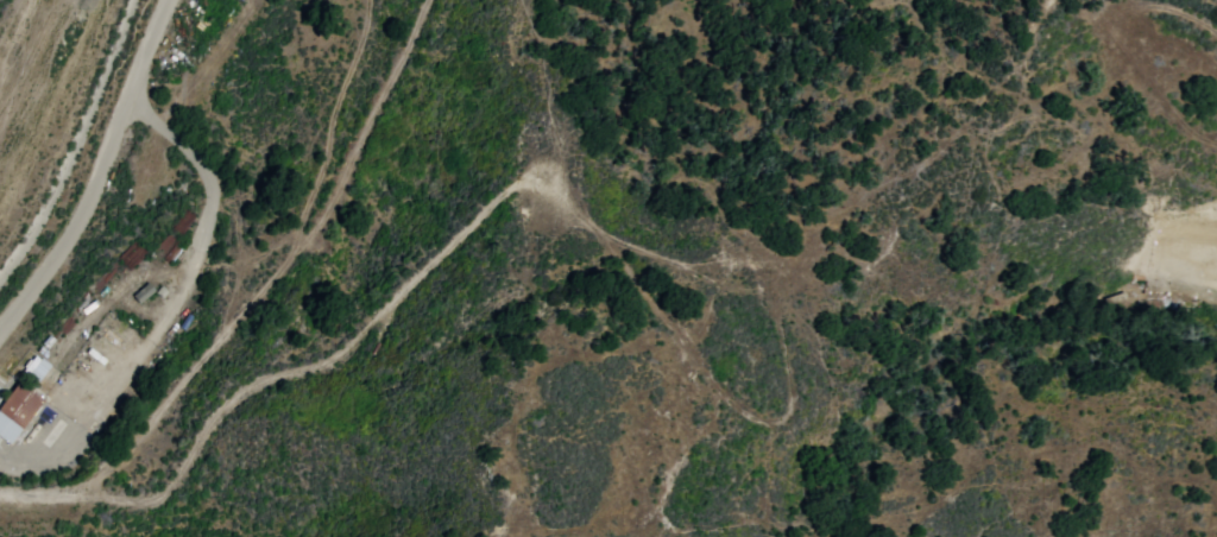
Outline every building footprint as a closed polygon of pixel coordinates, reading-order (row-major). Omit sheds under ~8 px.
[(138,303),(154,290),(147,282),(132,295),(138,303)] [(51,366),(32,353),(21,369),(39,382),(51,366)] [(42,398),(16,380),(0,404),(0,437),(10,444),(42,398)]
